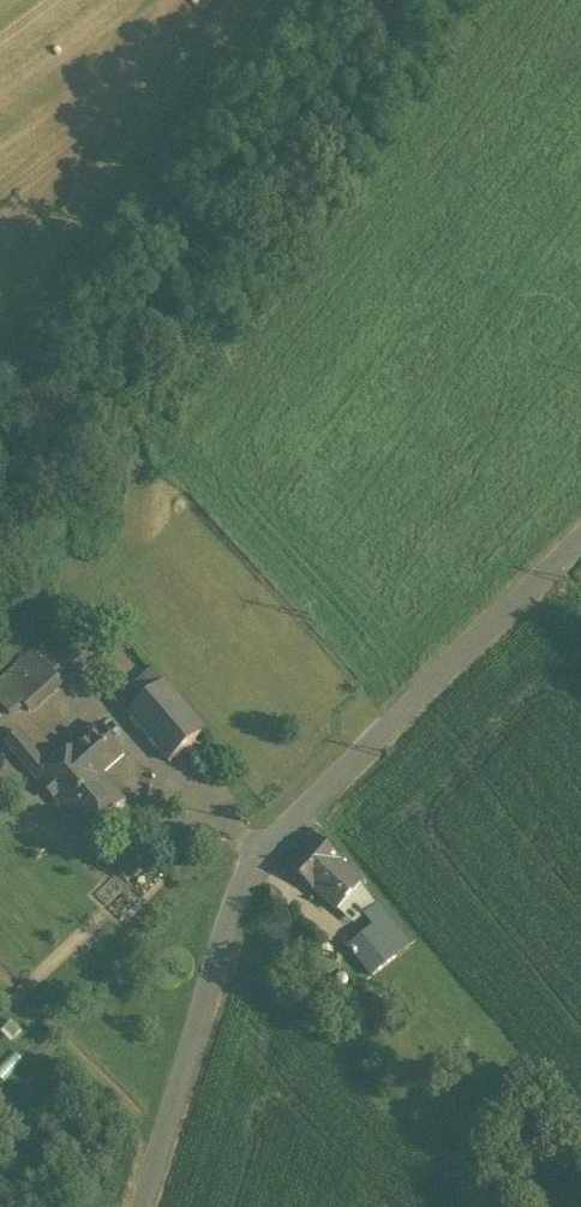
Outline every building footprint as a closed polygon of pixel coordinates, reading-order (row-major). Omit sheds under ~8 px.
[(69,639),(44,660),(58,675),(82,654),(69,639)] [(35,648),(3,678),(7,682),(23,702),(30,710),(63,680),(58,675),(44,660),(35,648)] [(143,680),(153,692),(165,681),(155,670),(143,680)] [(129,712),(153,692),(143,680),(119,701),(129,712)] [(153,692),(129,712),(171,761),(207,730),(165,681),(153,692)] [(23,702),(7,682),(0,688),(0,701),(11,713),(23,702)] [(38,778),(87,834),(127,800),(104,773),(126,753),(100,723),(51,768),(19,730),(6,741),(38,779),(38,778)] [(291,866),(315,891),(325,881),(338,867),(314,843),(291,866)] [(338,867),(325,881),(336,892),(340,896),(354,883),(338,867)] [(325,881),(315,891),(326,902),(336,892),(325,881)] [(378,923),(359,939),(383,969),(403,952),(378,923)]
